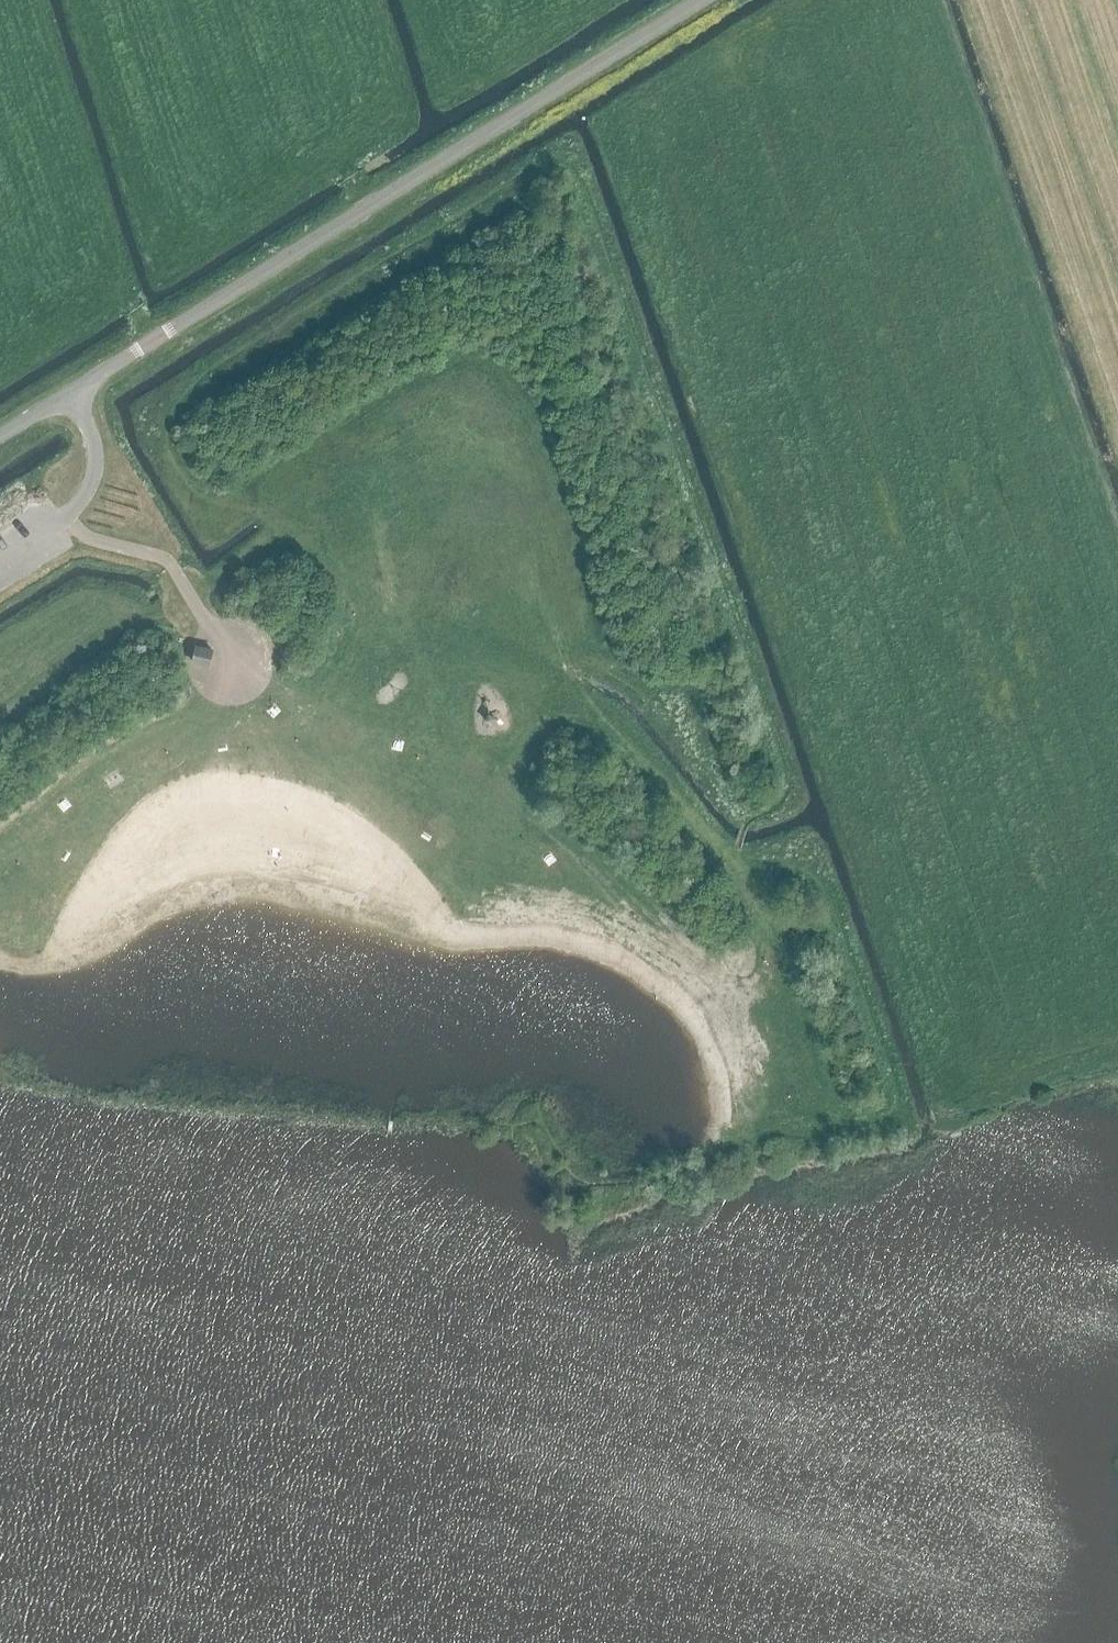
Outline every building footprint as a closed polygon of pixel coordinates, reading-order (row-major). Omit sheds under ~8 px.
[(213,649),(195,645),(191,662),(209,666),(213,649)]
